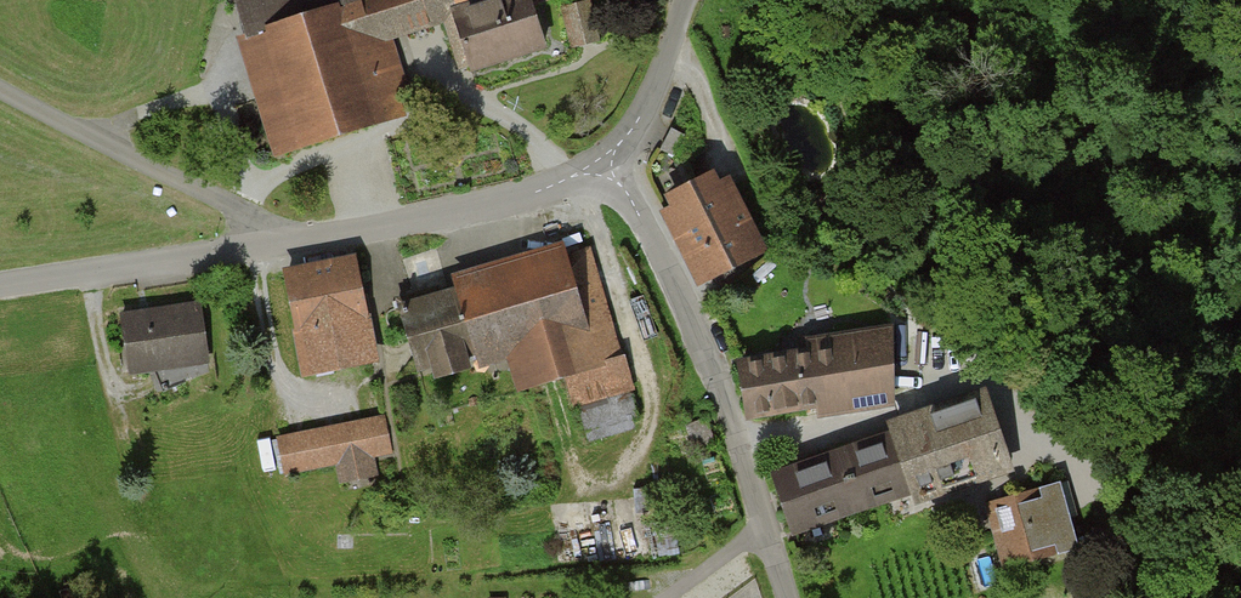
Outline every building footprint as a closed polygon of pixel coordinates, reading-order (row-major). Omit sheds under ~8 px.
[(407,106),(384,39),(454,15),(471,9),(468,0),(237,0),(250,38),(241,42),(278,150),(407,106)] [(454,15),(475,76),(551,51),(534,0),(499,0),(471,9),(454,15)] [(727,160),(661,192),(698,268),(764,236),(727,160)] [(592,251),(402,305),(423,378),(509,354),(519,390),(568,376),(577,409),(633,393),(592,251)] [(358,258),(286,270),(304,375),(375,363),(358,258)] [(206,363),(200,306),(123,314),(130,371),(206,363)] [(814,347),(744,358),(753,414),(901,391),(890,322),(812,334),(814,347)] [(1014,462),(985,376),(890,408),(920,494),(1014,462)] [(381,421),(277,442),(284,477),(388,457),(381,421)] [(851,516),(908,499),(889,439),(832,457),(851,516)] [(794,534),(851,516),(832,457),(775,475),(794,534)] [(989,507),(1006,569),(1080,548),(1063,486),(989,507)]
